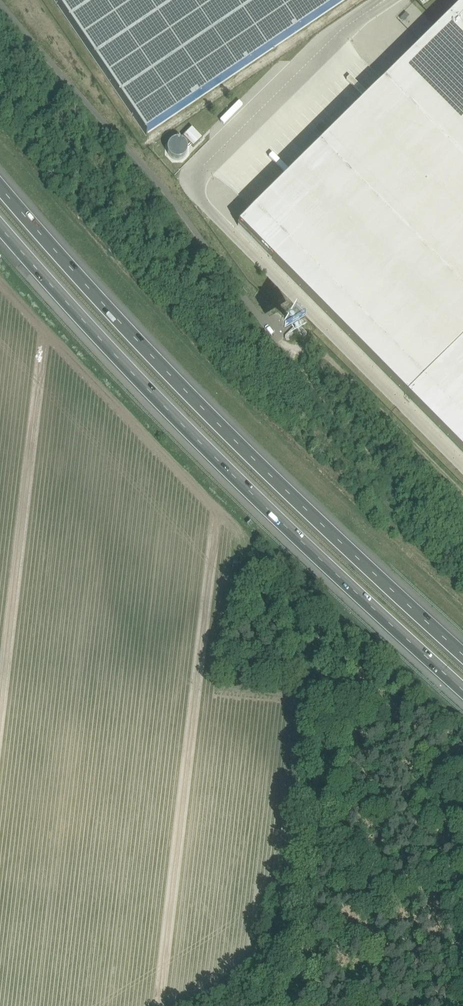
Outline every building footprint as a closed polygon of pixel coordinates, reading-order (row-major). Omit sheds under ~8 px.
[(146,135),(347,0),(55,0),(146,135)] [(243,231),(462,453),(462,14),(243,231)] [(181,161),(204,137),(192,126),(169,150),(181,161)]
